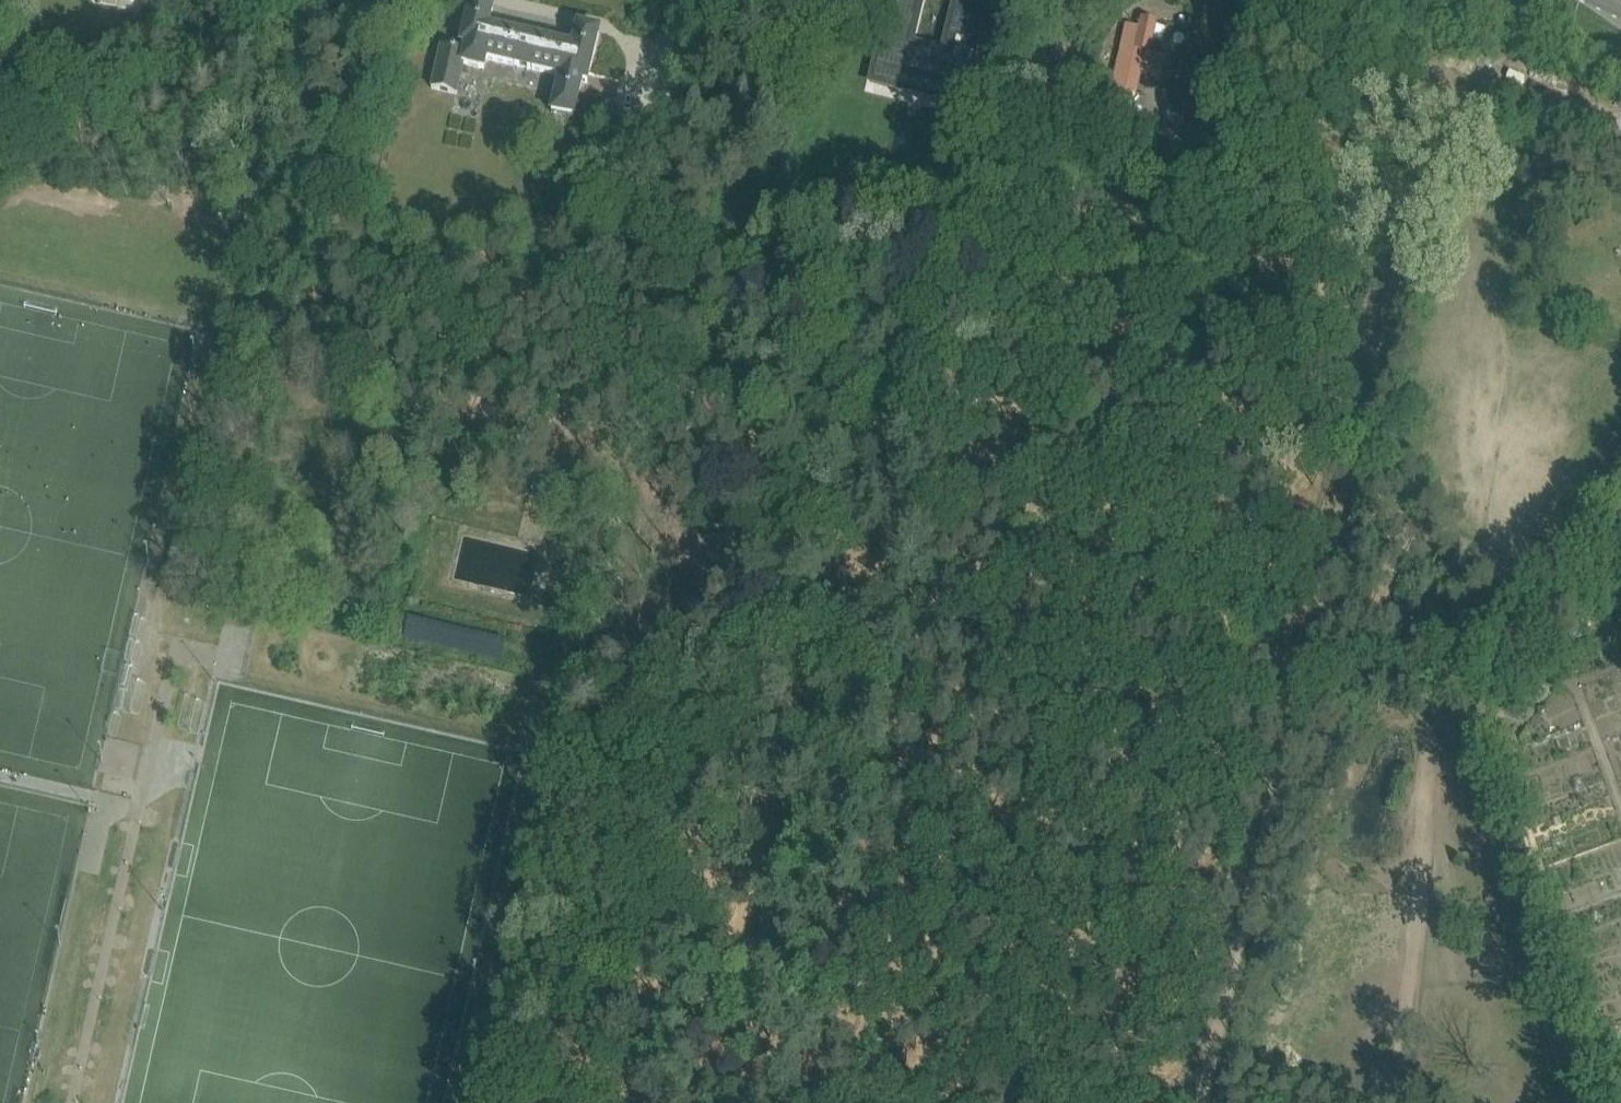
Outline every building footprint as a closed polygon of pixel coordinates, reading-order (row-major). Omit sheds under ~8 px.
[(247,6),(258,9),(260,0),(249,0),(247,6)] [(869,79),(903,87),(905,87),(907,87),(909,87),(911,86),(912,87),(924,81),(924,80),(928,79),(929,78),(930,78),(931,78),(932,79),(933,80),(934,81),(938,93),(939,94),(940,95),(941,96),(942,96),(964,101),(969,79),(971,79),(972,74),(970,73),(977,47),(977,46),(976,45),(976,44),(975,43),(974,43),(973,42),(973,41),(972,40),(972,39),(976,27),(976,26),(976,25),(977,25),(978,25),(979,24),(980,24),(981,24),(982,23),(983,22),(983,21),(986,9),(988,9),(989,4),(972,0),(952,0),(953,1),(941,49),(913,42),(924,0),(888,0),(883,23),(883,24),(883,25),(884,26),(885,27),(886,28),(886,29),(886,30),(886,31),(884,40),(884,41),(883,42),(882,43),(881,43),(880,43),(879,43),(879,44),(878,44),(878,45),(877,45),(877,46),(876,51),(875,50),(873,55),(875,56),(869,79)] [(573,118),(582,82),(587,83),(599,31),(578,26),(573,46),(489,27),(493,6),(472,1),(461,45),(466,46),(465,52),(441,47),(431,88),(457,94),(464,64),(484,69),(486,59),(560,76),(552,113),(573,118)] [(1145,77),(1158,22),(1142,18),(1140,27),(1127,24),(1112,89),(1135,94),(1140,75),(1145,77)]
